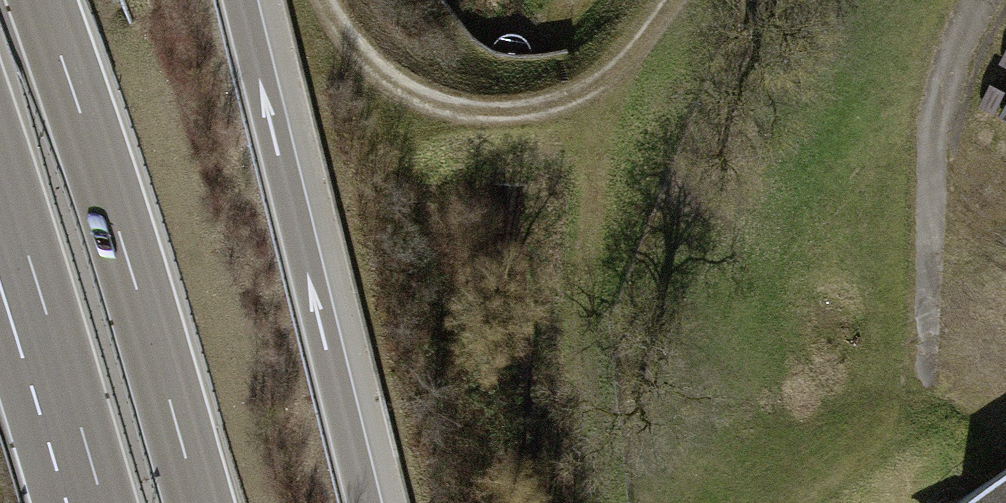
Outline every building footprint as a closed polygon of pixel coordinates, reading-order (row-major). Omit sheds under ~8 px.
[(963,496),(968,502),(1005,502),(1005,468),(963,496)]
